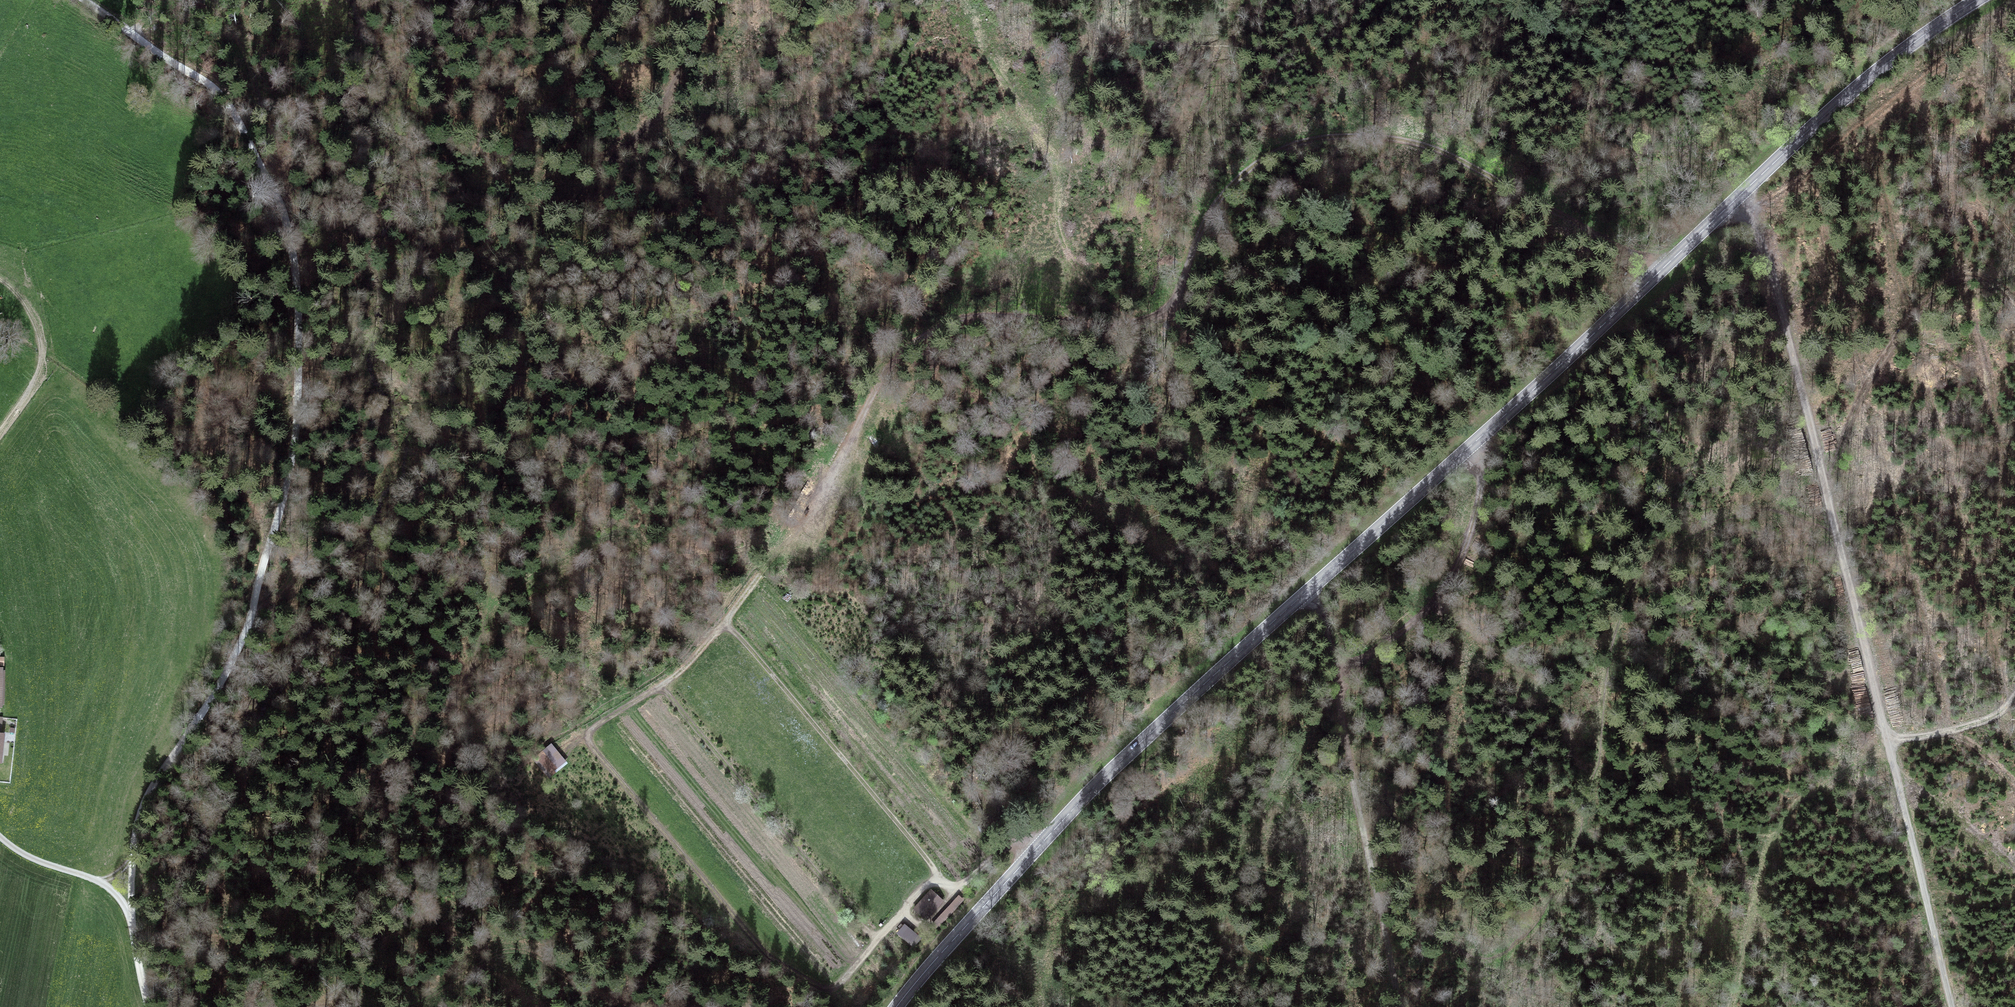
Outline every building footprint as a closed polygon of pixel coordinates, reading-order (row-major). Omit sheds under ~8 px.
[(536,758),(550,776),(558,770),(545,751),(536,758)] [(925,919),(943,901),(931,890),(914,909),(925,919)] [(946,910),(936,921),(940,925),(950,914),(946,910)] [(906,927),(899,935),(912,946),(919,938),(906,927)]
